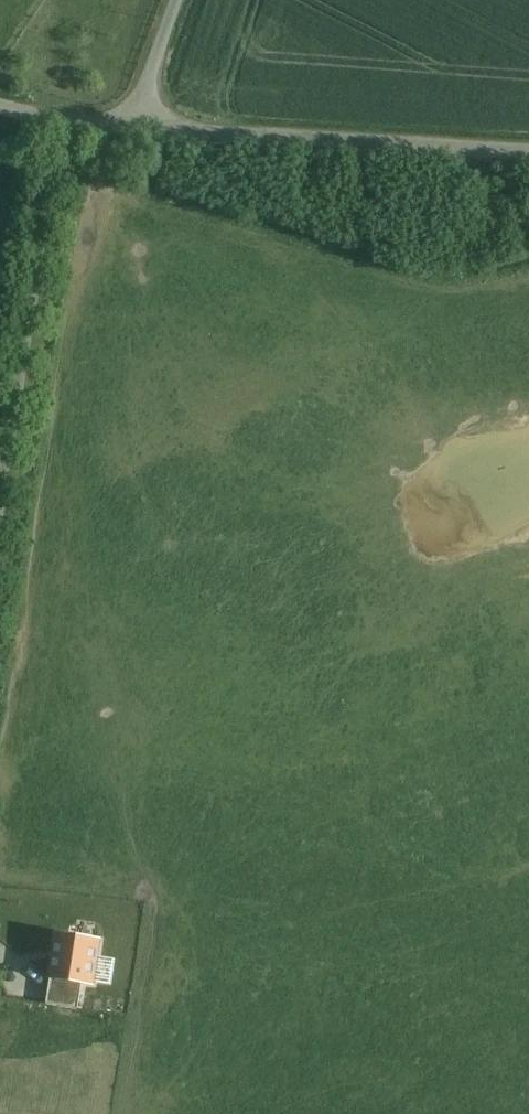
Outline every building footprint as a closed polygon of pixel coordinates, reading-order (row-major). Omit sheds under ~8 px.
[(319,170),(305,169),(304,189),(318,190),(319,170)] [(100,942),(58,936),(51,977),(82,981),(93,983),(100,942)] [(82,981),(51,977),(47,1004),(78,1009),(82,981)]
